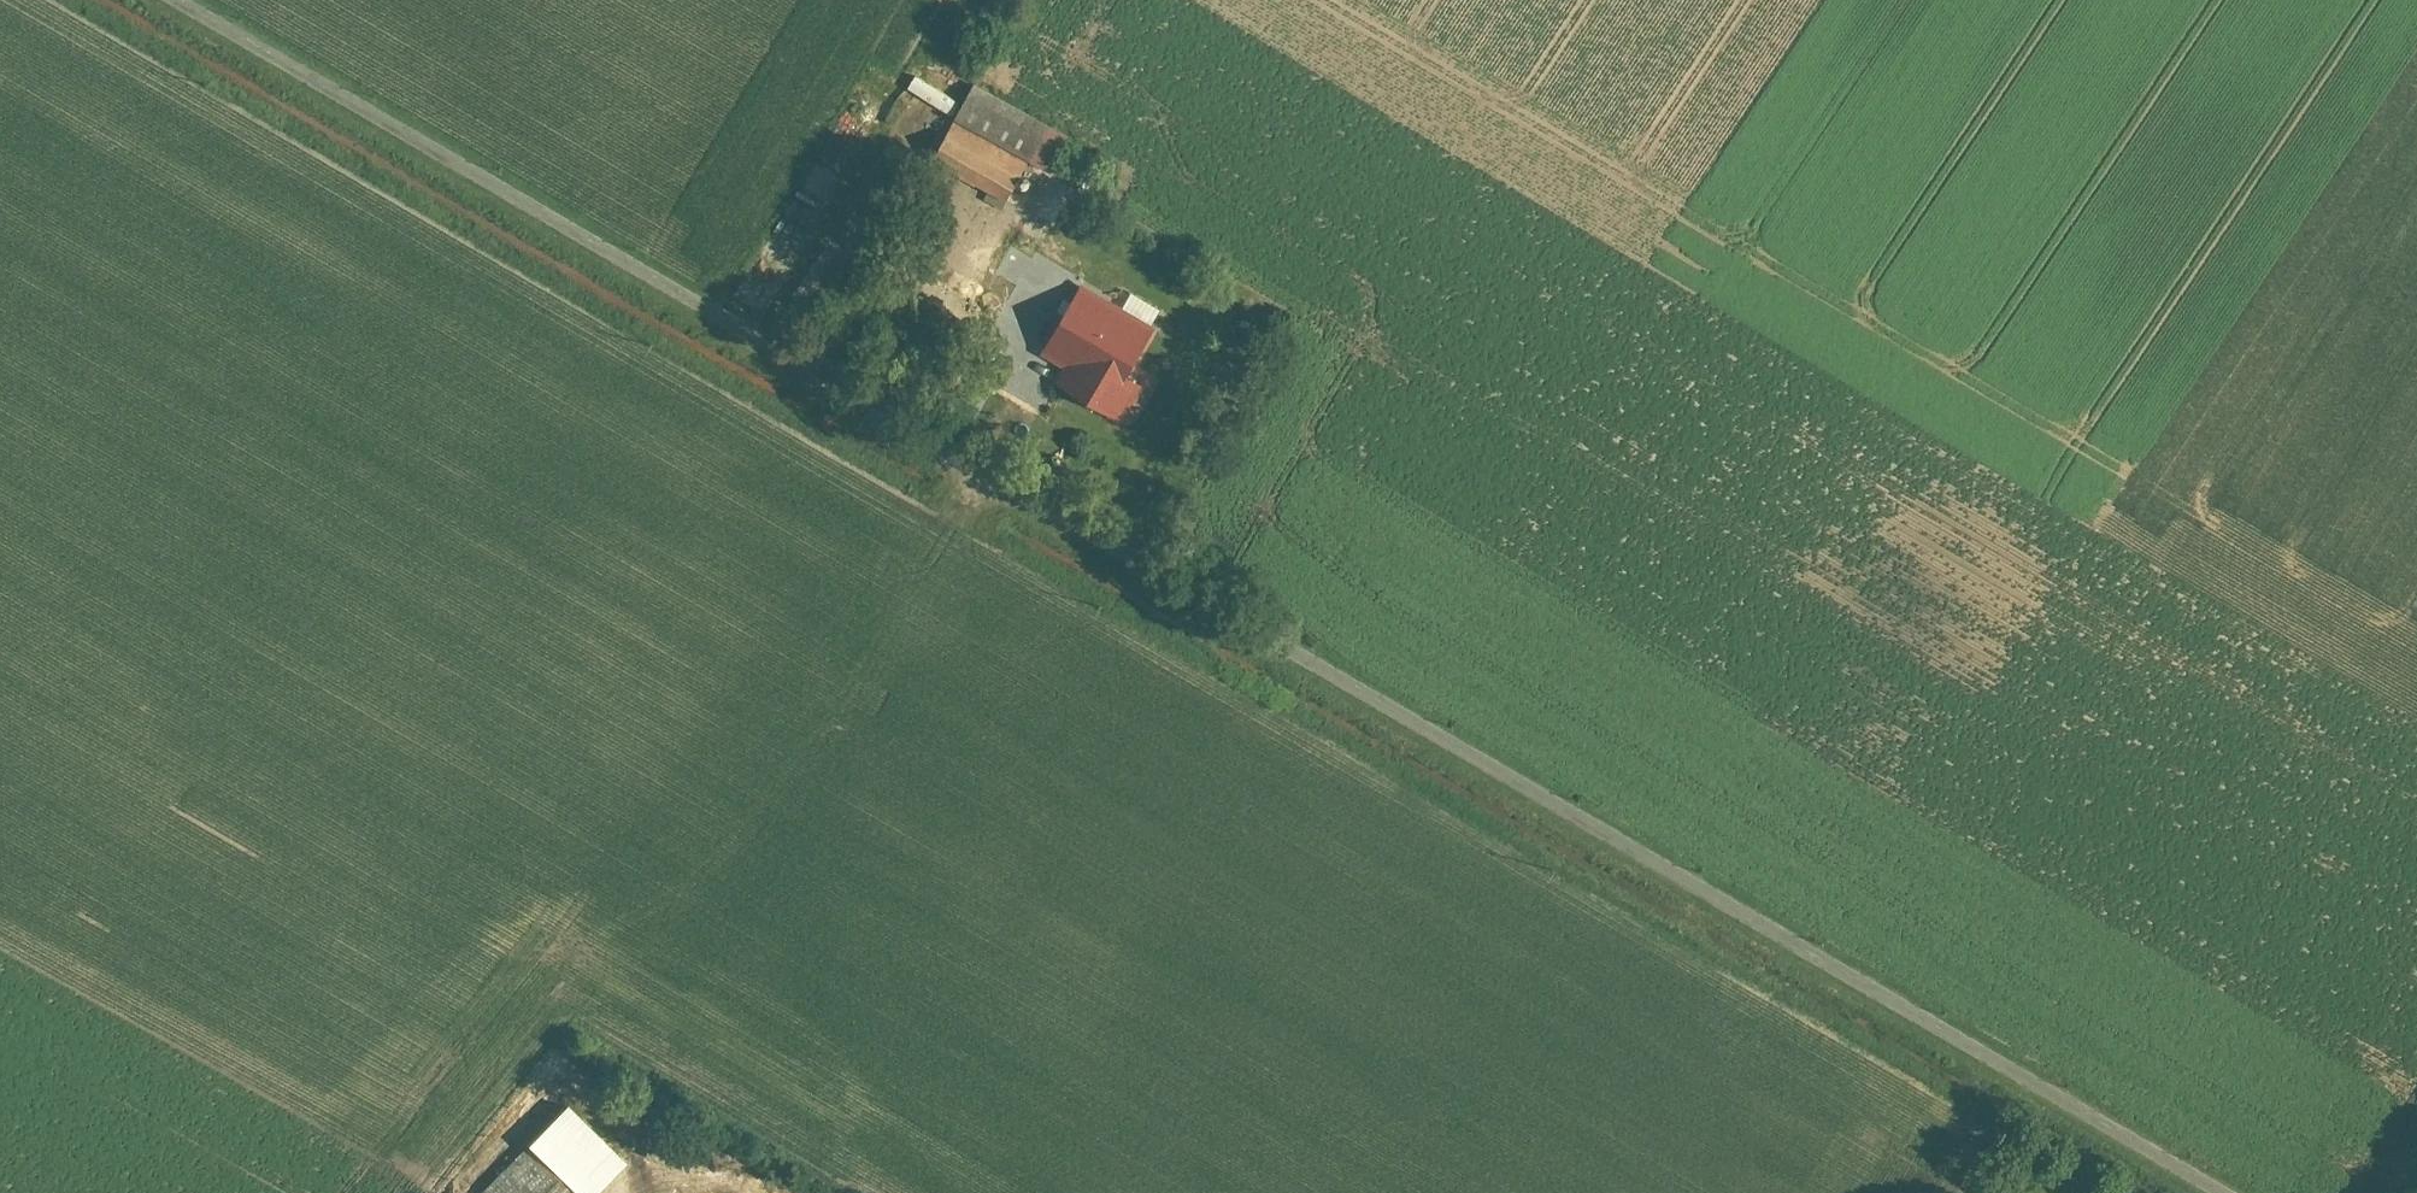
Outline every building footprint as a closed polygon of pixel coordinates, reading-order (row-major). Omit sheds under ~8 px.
[(1074,139),(972,86),(932,163),(1034,216),(1074,139)] [(1157,332),(1013,251),(976,315),(1121,396),(1157,332)] [(631,1165),(576,1108),(488,1192),(602,1192),(631,1165)]
